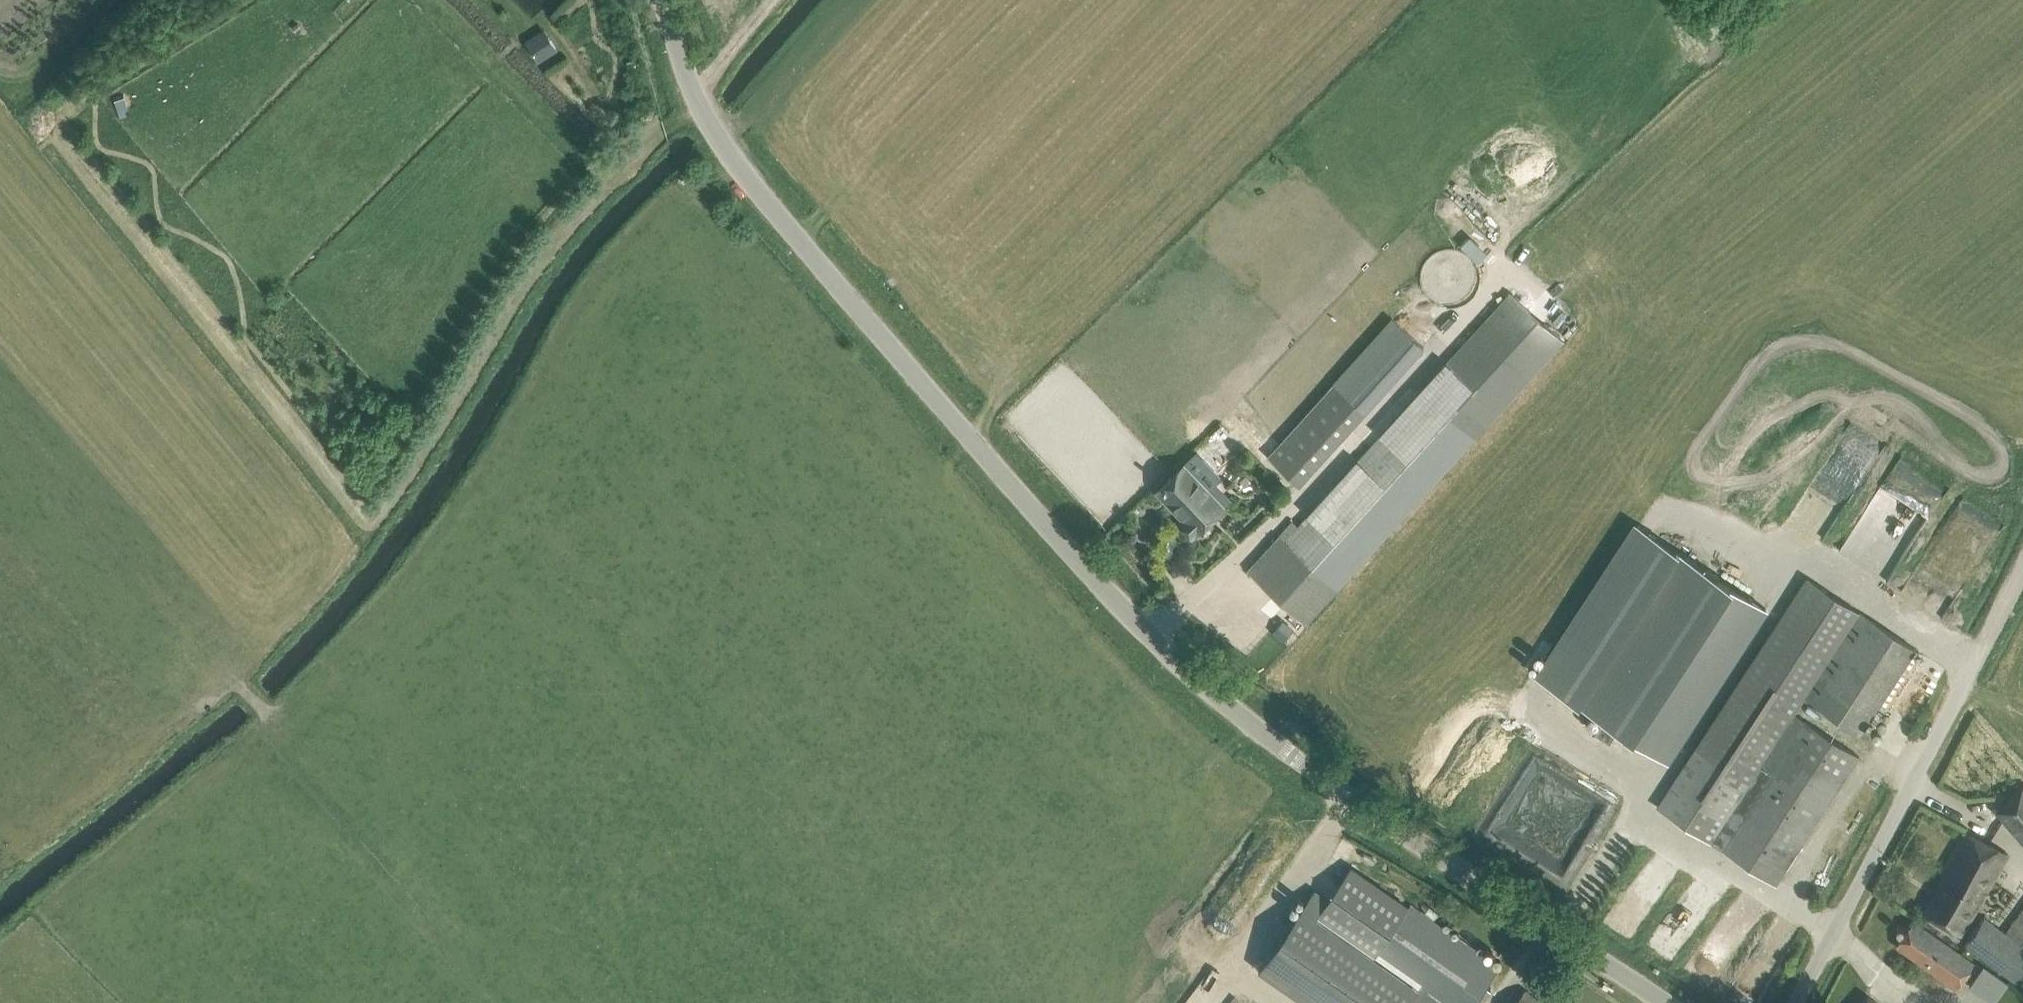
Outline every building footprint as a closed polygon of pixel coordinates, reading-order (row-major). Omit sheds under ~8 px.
[(542,26),(522,40),(538,62),(558,48),(542,26)] [(1424,292),(1431,299),(1440,304),(1450,305),(1460,303),(1469,298),(1475,290),(1479,281),(1479,271),(1476,261),(1470,253),(1462,247),(1452,245),(1443,245),(1434,249),(1426,255),(1421,264),(1419,273),(1420,283),(1424,292)] [(1292,521),(1264,552),(1247,570),(1306,623),(1564,340),(1511,292),(1297,526),(1292,521)] [(1270,455),(1269,455),(1272,451),(1303,479),(1300,483),(1299,482),(1298,483),(1299,484),(1424,347),(1392,318),(1268,456),(1269,457),(1270,455)] [(1209,433),(1208,439),(1212,443),(1219,442),(1229,433),(1219,423),(1209,433)] [(1184,464),(1157,490),(1177,511),(1180,508),(1187,516),(1180,523),(1192,536),(1224,505),(1184,464)] [(1595,733),(1610,743),(1619,729),(1667,760),(1766,608),(1638,524),(1539,677),(1604,719),(1595,733)] [(1658,807),(1776,883),(1859,756),(1794,713),(1805,697),(1860,733),(1914,648),(1807,577),(1658,807)] [(1997,810),(2022,840),(2022,787),(1997,810)] [(2009,854),(1968,833),(1944,874),(1946,875),(1925,911),(1961,933),(2009,854)] [(1283,934),(1382,1002),(1481,1002),(1491,990),(1486,987),(1498,969),(1350,867),(1329,898),(1315,889),(1283,934)] [(1965,945),(2020,978),(2022,974),(2022,909),(2008,932),(1983,916),(1965,945)] [(1975,963),(1913,920),(1896,945),(1957,987),(1975,963)] [(1714,931),(1695,970),(1724,984),(1743,945),(1714,931)] [(1993,1001),(2007,980),(1984,964),(1970,985),(1993,1001)] [(1525,990),(1515,1002),(1541,1002),(1525,990)]
